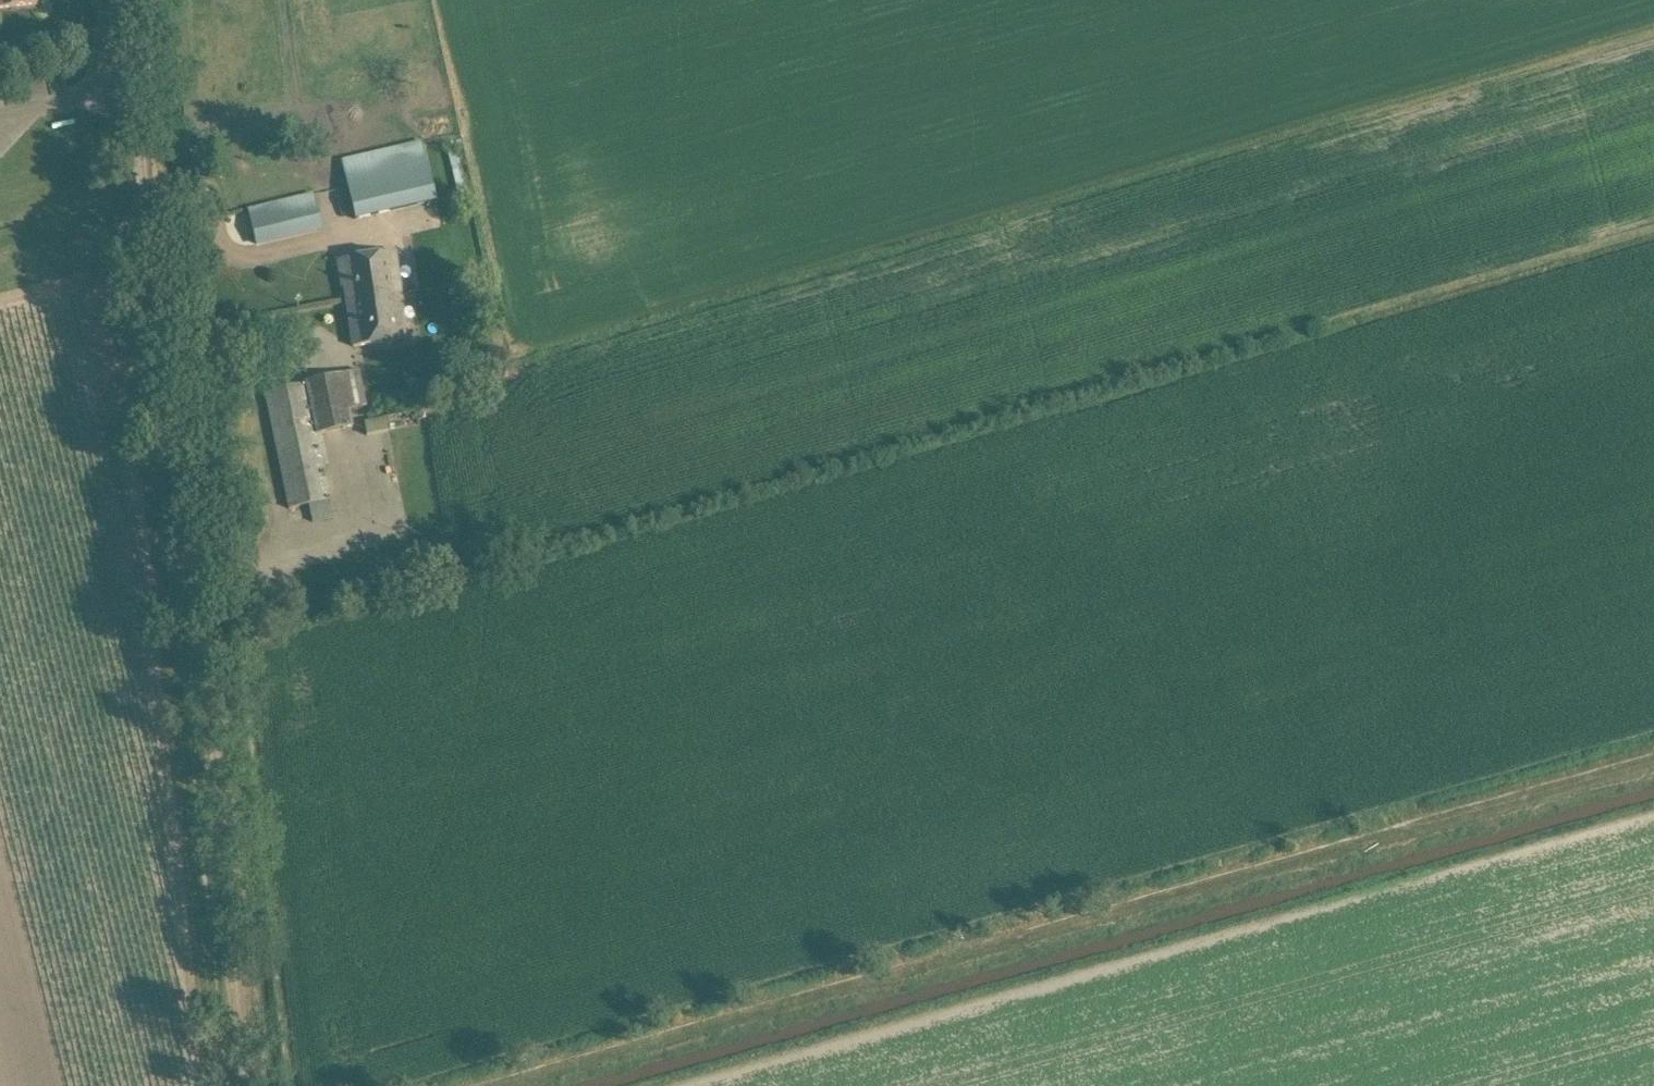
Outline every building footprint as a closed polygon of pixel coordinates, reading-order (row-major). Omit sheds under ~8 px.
[(36,0),(0,0),(0,9),(37,5),(36,0)] [(423,144),(342,162),(355,219),(436,201),(423,144)] [(315,195),(250,210),(257,243),(323,228),(315,195)] [(401,293),(395,252),(339,260),(343,288),(346,287),(347,301),(401,293)] [(354,347),(375,344),(408,340),(401,293),(347,301),(354,347)] [(334,518),(317,435),(353,427),(349,410),(366,406),(359,370),(305,382),(305,384),(265,392),(289,509),(309,505),(313,522),(334,518)] [(367,436),(389,432),(386,418),(364,422),(367,436)]
